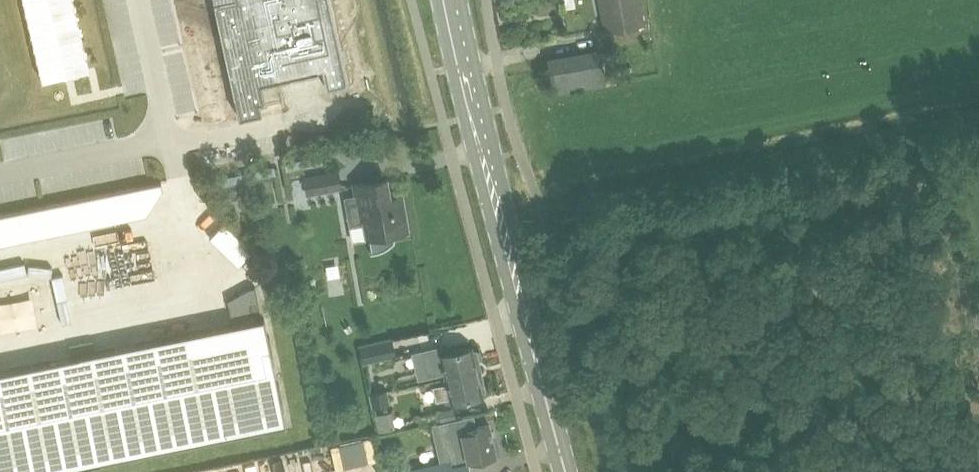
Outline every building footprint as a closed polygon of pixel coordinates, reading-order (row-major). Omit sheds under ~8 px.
[(214,1),(238,116),(259,111),(257,101),(263,100),(259,82),(321,69),(325,88),(347,83),(329,0),(246,0),(236,2),(235,0),(220,0),(214,1)] [(640,0),(598,0),(604,30),(644,22),(640,0)] [(546,56),(552,93),(606,83),(604,73),(600,47),(546,56)] [(604,73),(606,83),(615,81),(613,71),(604,73)] [(341,188),(338,169),(302,175),(305,195),(341,188)] [(364,215),(367,237),(369,236),(372,253),(378,251),(384,249),(390,245),(394,241),(393,232),(406,230),(400,197),(388,199),(385,177),(353,183),(359,216),(364,215)] [(159,181),(43,206),(0,215),(0,242),(144,213),(161,187),(159,181)] [(231,198),(239,197),(237,187),(230,188),(231,198)] [(180,267),(159,268),(160,284),(181,283),(180,267)] [(285,424),(264,318),(262,318),(255,286),(251,287),(229,299),(234,324),(0,371),(0,471),(46,471),(285,424)] [(394,355),(391,340),(360,346),(363,362),(394,355)] [(446,372),(447,376),(477,370),(475,363),(479,361),(476,350),(472,350),(471,347),(444,353),(442,346),(421,351),(427,376),(446,372)] [(477,370),(447,376),(449,384),(432,387),(435,402),(452,399),(452,401),(482,394),(482,392),(485,389),(483,379),(479,379),(477,370)] [(370,394),(373,406),(388,402),(386,391),(370,394)] [(489,424),(475,427),(472,415),(440,422),(448,461),(439,463),(420,467),(421,471),(470,471),(468,462),(496,456),(489,424)]
